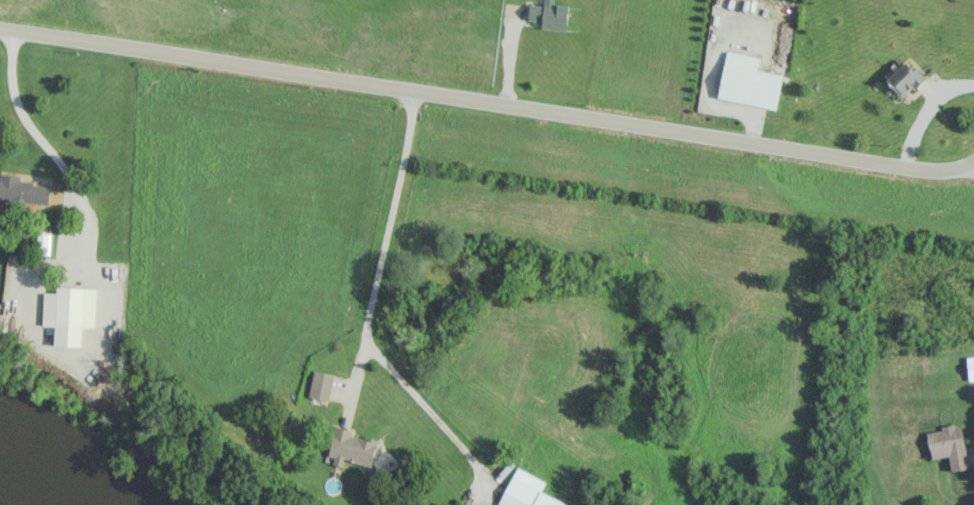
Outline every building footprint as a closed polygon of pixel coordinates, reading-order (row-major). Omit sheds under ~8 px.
[(553,4),(553,0),(543,0),(543,5),(529,4),(527,21),(542,22),(541,28),(566,31),(568,5),(553,4)] [(776,108),(782,74),(757,70),(759,56),(726,51),(718,98),(776,108)] [(923,77),(905,60),(885,81),(903,98),(923,77)] [(20,183),(20,175),(0,174),(0,200),(48,203),(49,184),(20,183)] [(50,255),(50,232),(35,232),(34,254),(50,255)] [(96,288),(56,287),(56,292),(43,292),(43,325),(55,326),(54,345),(81,346),(81,327),(95,327),(96,288)] [(973,380),(973,357),(966,358),(969,381),(973,380)] [(327,405),(334,374),(313,370),(307,401),(327,405)] [(967,469),(961,424),(940,427),(940,430),(926,432),(930,459),(948,456),(950,471),(967,469)] [(378,438),(333,429),(328,455),(334,456),(332,464),(346,467),(347,461),(375,467),(378,453),(375,453),(378,438)] [(539,491),(545,480),(516,467),(498,504),(569,504),(539,491)]
